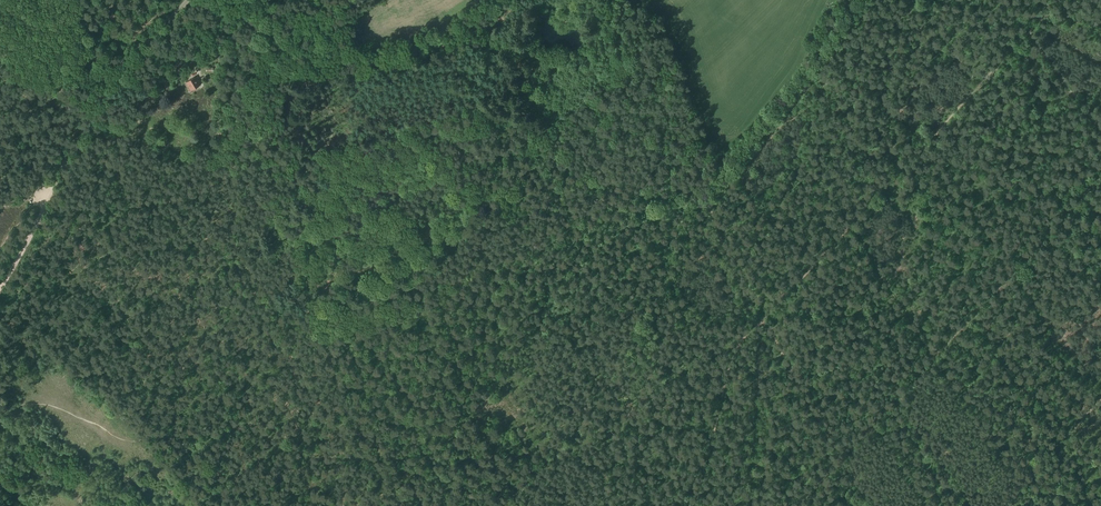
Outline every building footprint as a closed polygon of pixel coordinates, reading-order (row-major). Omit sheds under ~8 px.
[(191,90),(200,85),(196,77),(186,82),(191,90)]
